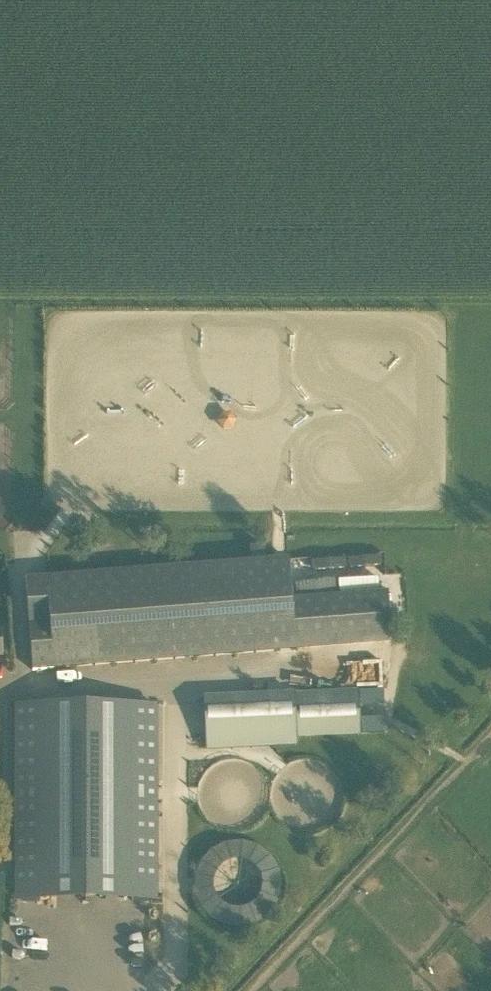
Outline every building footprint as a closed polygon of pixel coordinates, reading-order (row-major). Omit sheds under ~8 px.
[(33,671),(260,654),(391,644),(387,592),(291,599),(288,559),(26,579),(33,671)] [(343,571),(302,571),(302,588),(344,587),(343,571)] [(357,735),(356,688),(295,691),(201,694),(204,749),(297,746),(297,737),(357,735)] [(10,702),(10,900),(145,900),(154,900),(154,750),(154,702),(10,702)] [(267,931),(284,855),(211,839),(193,914),(267,931)] [(14,942),(14,952),(55,953),(55,943),(14,942)]
